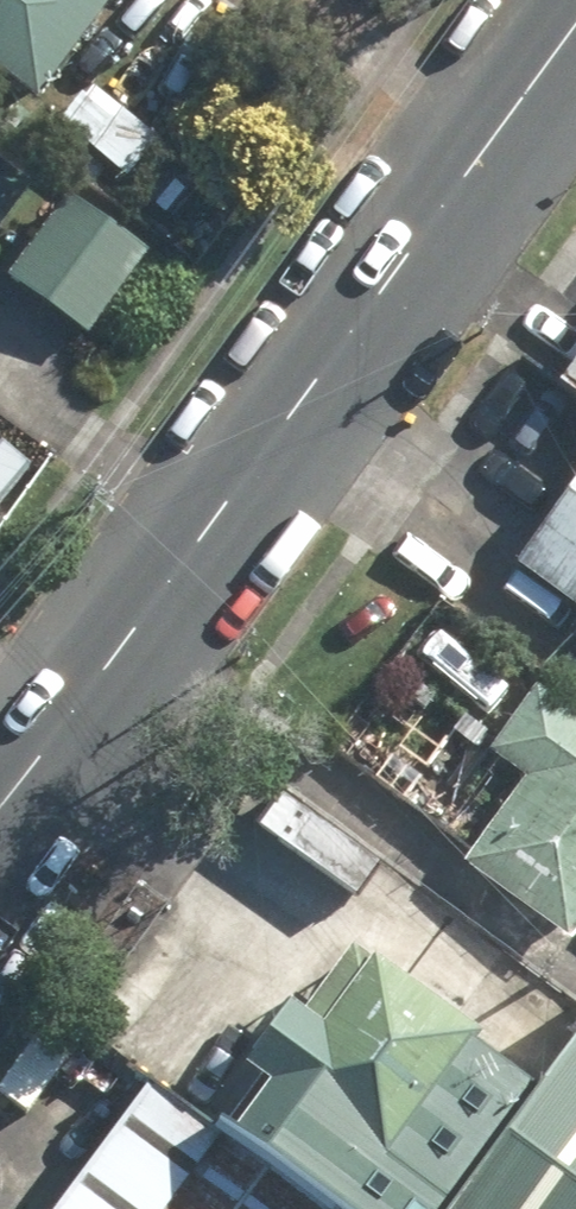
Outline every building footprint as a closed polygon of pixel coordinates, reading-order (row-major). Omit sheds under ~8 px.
[(33,110),(114,0),(0,0),(0,86),(33,110)] [(29,189),(0,169),(0,231),(29,189)] [(5,289),(84,343),(145,258),(65,203),(5,289)] [(531,587),(575,621),(575,529),(531,587)] [(526,695),(481,759),(516,783),(454,870),(560,945),(575,922),(575,730),(526,695)] [(307,1208),(446,1208),(518,1106),(453,1061),(461,1051),(334,962),(288,1027),(270,1015),(245,1051),(266,1066),(212,1143),(307,1208)] [(455,1208),(575,1208),(575,1050),(455,1208)] [(130,1094),(48,1208),(289,1208),(130,1094)]
